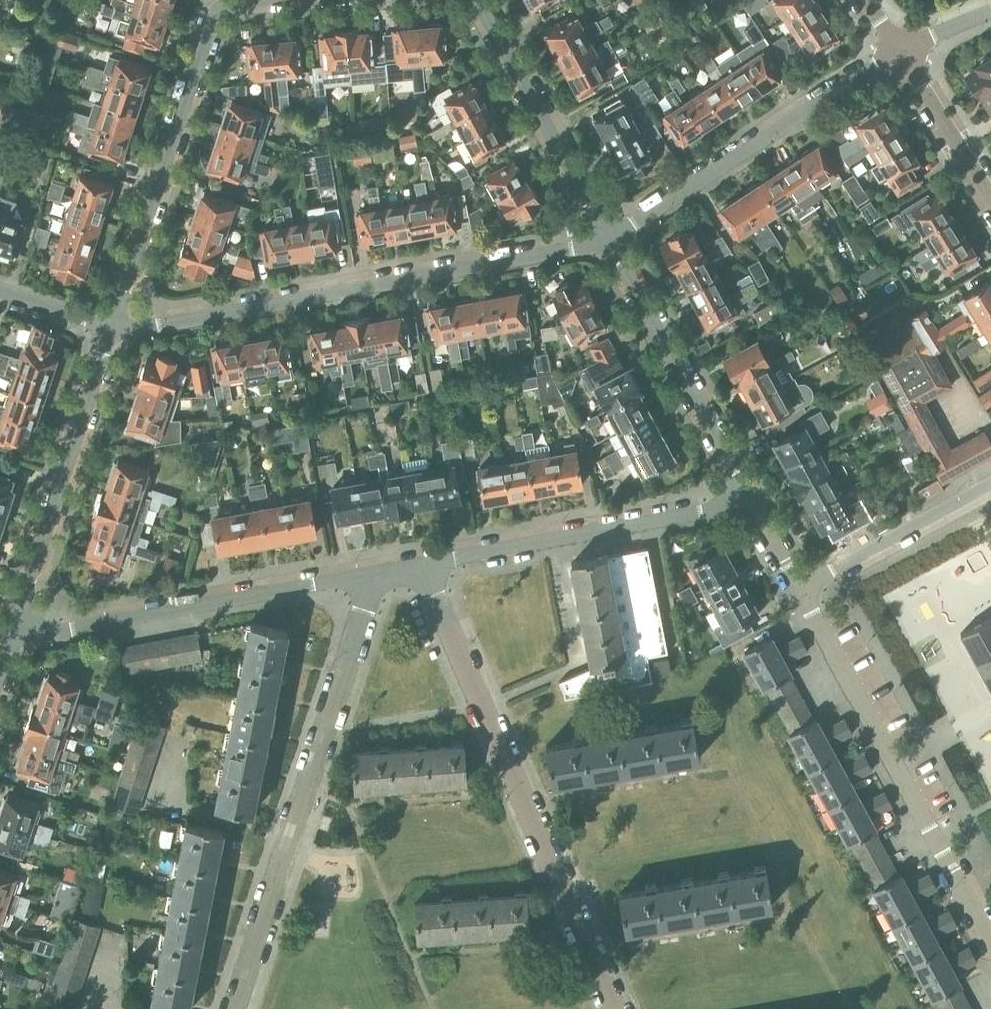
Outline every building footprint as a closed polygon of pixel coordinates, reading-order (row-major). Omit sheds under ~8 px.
[(55,11),(59,0),(37,0),(55,11)] [(174,1),(172,0),(140,0),(139,4),(126,0),(111,0),(110,4),(109,6),(125,11),(136,14),(166,24),(170,14),(172,14),(176,3),(173,2),(174,1)] [(534,11),(548,3),(550,5),(559,0),(528,0),(534,11)] [(667,11),(677,4),(675,0),(660,0),(667,11)] [(697,11),(706,5),(703,0),(690,0),(697,11)] [(742,3),(742,4),(743,4),(750,14),(770,1),(769,0),(747,0),(742,3)] [(787,18),(813,1),(812,0),(775,0),(787,18)] [(813,1),(787,18),(800,38),(826,20),(820,12),(822,11),(816,1),(814,2),(813,1)] [(164,33),(166,24),(136,14),(125,11),(109,6),(110,4),(103,2),(100,13),(119,19),(114,34),(129,39),(126,47),(143,52),(146,43),(159,47),(160,44),(162,45),(166,34),(164,33)] [(60,12),(56,23),(68,27),(69,22),(67,14),(60,12)] [(560,25),(546,32),(557,53),(587,37),(588,38),(613,24),(609,15),(597,21),(597,20),(582,28),(576,16),(571,18),(570,16),(559,22),(560,25)] [(789,45),(779,51),(784,60),(805,46),(813,58),(815,56),(817,58),(826,52),(825,50),(839,40),(838,38),(838,35),(834,29),(831,28),(826,20),(800,38),(789,45)] [(738,53),(738,54),(761,90),(763,89),(766,89),(772,85),(773,82),(782,77),(763,47),(769,43),(756,23),(745,31),(753,43),(738,53)] [(430,27),(420,28),(423,60),(432,59),(447,58),(447,54),(450,54),(448,43),(446,43),(444,26),(441,26),(441,24),(430,25),(430,27)] [(395,34),(384,35),(384,45),(386,63),(388,80),(413,77),(414,91),(425,90),(423,67),(423,60),(420,28),(409,29),(409,27),(398,28),(398,30),(395,30),(395,34)] [(81,36),(55,28),(51,42),(76,51),(81,36)] [(361,29),(346,31),(350,67),(351,83),(388,80),(386,63),(374,64),(371,33),(361,34),(361,29)] [(325,69),(313,70),(317,117),(328,116),(326,100),(324,100),(323,91),(336,90),(336,85),(351,83),(350,67),(346,31),(331,32),(332,37),(322,37),(325,69)] [(283,41),(274,42),(279,95),(289,94),(287,73),(301,72),(300,66),(303,66),(302,53),(299,53),(298,40),(296,40),(296,37),(283,38),(283,41)] [(558,55),(556,57),(562,66),(564,65),(569,74),(614,49),(613,49),(609,41),(608,39),(602,43),(602,44),(593,49),(588,38),(587,37),(557,53),(558,55)] [(784,37),(773,43),(779,51),(789,45),(784,37)] [(251,58),(248,58),(249,71),(252,71),(252,77),(267,75),(267,78),(264,78),(265,91),(268,91),(270,109),(280,112),(279,95),(274,42),(264,43),(264,40),(251,41),(251,44),(249,44),(251,58)] [(614,49),(569,74),(580,95),(594,87),(596,90),(607,84),(605,81),(610,79),(604,69),(620,61),(618,58),(629,52),(624,43),(613,49),(614,49)] [(737,54),(718,67),(741,103),(750,98),(753,98),(759,94),(759,91),(761,90),(738,54),(738,53),(737,52),(736,53),(737,54)] [(88,73),(87,74),(142,92),(145,82),(148,83),(152,72),(149,71),(150,67),(149,67),(149,68),(109,55),(104,70),(90,65),(90,66),(88,73)] [(710,56),(703,61),(710,71),(708,72),(716,84),(705,91),(721,116),(723,115),(726,116),(732,112),(733,109),(741,103),(718,67),(710,56)] [(967,76),(979,95),(990,87),(990,58),(988,56),(982,61),(982,64),(978,66),(979,69),(967,76)] [(56,64),(45,60),(43,60),(36,82),(49,86),(56,64)] [(83,64),(81,71),(87,73),(88,73),(90,66),(83,64)] [(432,66),(423,67),(425,90),(426,99),(429,98),(431,97),(429,80),(434,79),(432,66)] [(621,73),(609,80),(612,87),(625,80),(621,73)] [(87,74),(85,83),(110,92),(106,106),(135,115),(136,113),(138,114),(142,103),(139,102),(142,92),(87,74)] [(644,77),(633,84),(637,90),(648,84),(644,77)] [(685,89),(678,77),(669,82),(677,94),(685,89)] [(648,84),(637,90),(647,105),(657,98),(648,84)] [(246,85),(237,86),(238,98),(248,101),(246,85)] [(431,97),(429,98),(439,115),(450,109),(456,119),(484,104),(483,101),(485,100),(478,88),(476,89),(474,85),(467,89),(466,87),(454,93),(450,86),(431,97)] [(979,95),(981,99),(983,97),(990,109),(990,87),(979,95)] [(705,91),(685,104),(701,129),(710,124),(713,124),(719,120),(719,117),(721,116),(705,91)] [(289,94),(279,95),(280,112),(281,113),(290,111),(289,94)] [(36,109),(39,99),(29,95),(26,105),(36,109)] [(266,98),(258,99),(259,105),(267,108),(266,98)] [(596,119),(593,121),(601,136),(632,119),(633,120),(634,119),(624,100),(622,101),(621,98),(611,104),(612,106),(594,116),(596,119)] [(13,138),(24,107),(5,101),(0,116),(0,134),(13,138)] [(75,111),(72,120),(88,125),(128,138),(131,128),(133,129),(137,118),(134,117),(135,115),(106,106),(95,102),(90,116),(75,111)] [(226,111),(222,122),(225,123),(224,125),(264,138),(271,114),(232,102),(229,112),(226,111)] [(484,104),(456,119),(431,131),(435,139),(460,125),(467,138),(468,139),(498,123),(490,109),(488,110),(484,104)] [(685,104),(665,118),(670,127),(675,133),(681,143),(683,141),(686,142),(692,138),(693,135),(701,129),(685,104)] [(842,129),(830,136),(843,157),(849,153),(894,125),(889,116),(890,113),(886,107),(883,107),(881,104),(867,113),(865,111),(856,117),(857,119),(855,121),(862,133),(850,141),(842,129)] [(26,107),(19,130),(24,132),(21,142),(44,149),(47,138),(31,133),(38,110),(26,107)] [(632,119),(601,136),(610,151),(612,149),(614,153),(613,154),(614,156),(644,140),(643,140),(633,120),(632,119)] [(72,120),(69,130),(84,135),(88,125),(72,120)] [(389,120),(369,122),(370,134),(390,132),(389,120)] [(407,123),(393,125),(395,136),(408,134),(407,123)] [(505,136),(498,123),(468,139),(467,138),(464,140),(477,164),(488,158),(486,155),(499,148),(498,146),(505,142),(503,138),(505,136)] [(655,123),(649,127),(653,135),(659,131),(655,123)] [(84,135),(80,148),(120,161),(121,159),(123,160),(127,148),(124,147),(128,138),(88,125),(84,135)] [(220,138),(217,148),(266,163),(268,155),(259,152),(264,138),(224,125),(224,127),(221,126),(218,137),(220,138)] [(894,125),(849,153),(854,161),(872,149),(880,161),(907,145),(905,143),(906,140),(902,134),(900,133),(894,125)] [(670,127),(664,131),(668,138),(675,133),(670,127)] [(659,131),(653,135),(659,145),(665,142),(659,131)] [(399,137),(401,149),(416,146),(414,134),(399,137)] [(644,140),(614,156),(616,158),(617,157),(619,161),(615,163),(625,183),(638,175),(638,174),(653,165),(652,163),(655,161),(649,150),(659,145),(653,135),(643,140),(644,140)] [(13,146),(2,142),(0,148),(0,152),(10,155),(13,146)] [(371,157),(369,143),(350,146),(353,160),(371,157)] [(373,146),(375,160),(395,157),(393,143),(373,146)] [(880,161),(871,167),(879,179),(887,175),(898,192),(919,179),(913,169),(920,165),(914,157),(916,155),(910,145),(908,147),(907,145),(880,161)] [(801,158),(818,184),(837,172),(820,146),(801,158)] [(212,156),(208,167),(210,168),(209,171),(239,180),(244,167),(268,175),(271,165),(266,163),(217,148),(214,157),(212,156)] [(25,149),(19,168),(40,176),(47,157),(25,149)] [(319,188),(335,185),(330,152),(313,155),(319,188)] [(434,232),(462,227),(456,197),(440,200),(438,191),(436,191),(434,179),(429,159),(428,160),(426,156),(419,157),(422,181),(425,181),(425,182),(429,202),(434,232)] [(818,184),(801,158),(779,172),(813,223),(814,224),(822,219),(805,193),(818,184)] [(495,175),(488,178),(498,197),(529,180),(522,168),(519,169),(516,163),(509,167),(508,165),(494,173),(495,175)] [(454,171),(461,178),(469,173),(465,165),(454,171)] [(85,176),(82,175),(76,197),(106,207),(113,185),(112,185),(114,177),(87,169),(85,176)] [(813,223),(779,172),(761,184),(778,210),(789,203),(795,213),(796,213),(803,224),(804,223),(807,227),(813,223)] [(469,173),(461,178),(463,188),(474,182),(469,173)] [(842,181),(857,205),(869,198),(854,173),(842,181)] [(49,188),(63,193),(65,185),(52,180),(49,188)] [(480,207),(471,212),(472,229),(493,218),(491,214),(497,211),(503,222),(510,218),(522,212),(525,217),(539,209),(536,204),(541,202),(529,180),(498,197),(480,207)] [(434,232),(429,202),(425,182),(425,181),(422,181),(414,182),(419,204),(405,206),(410,236),(412,236),(434,232)] [(8,199),(8,198),(12,185),(3,183),(0,191),(0,224),(8,199)] [(739,198),(770,245),(775,252),(783,247),(765,218),(778,210),(761,184),(739,198)] [(368,188),(372,212),(357,215),(363,245),(388,240),(382,211),(378,186),(368,188)] [(60,202),(63,193),(49,188),(46,198),(60,202)] [(206,193),(198,216),(228,226),(233,213),(236,203),(206,193)] [(927,196),(893,216),(902,230),(917,220),(924,232),(951,215),(950,213),(950,210),(947,204),(944,204),(938,195),(929,200),(927,196)] [(76,197),(68,220),(99,230),(106,207),(76,197)] [(8,199),(0,224),(0,255),(11,258),(12,254),(17,256),(26,225),(10,220),(16,201),(8,198),(8,199)] [(770,245),(739,198),(718,212),(735,237),(749,228),(763,250),(770,245)] [(863,214),(875,207),(870,200),(859,207),(863,214)] [(241,205),(238,214),(247,217),(255,209),(241,205)] [(290,205),(282,207),(291,257),(301,256),(304,257),(311,256),(312,253),(315,253),(310,224),(294,227),(290,205)] [(324,206),(307,210),(310,224),(315,253),(318,253),(320,254),(327,253),(328,250),(339,248),(338,240),(345,239),(339,207),(325,209),(324,206)] [(388,240),(410,236),(405,206),(382,211),(388,240)] [(276,230),(251,235),(255,256),(266,254),(267,262),(270,261),(273,263),(280,262),(281,259),(291,257),(282,207),(275,208),(276,216),(274,219),(276,230)] [(875,207),(863,214),(869,223),(881,216),(875,207)] [(932,244),(917,252),(923,261),(963,236),(958,227),(959,224),(955,218),(952,217),(951,215),(924,232),(932,244)] [(228,226),(198,216),(191,239),(238,254),(241,246),(224,241),(228,226)] [(67,223),(61,243),(92,253),(99,230),(68,220),(67,223)] [(884,228),(880,221),(873,225),(877,232),(884,228)] [(35,234),(48,239),(51,230),(37,226),(35,234)] [(676,270),(704,255),(715,249),(727,243),(722,235),(705,245),(699,235),(695,238),(692,232),(687,235),(684,231),(670,238),(672,243),(661,249),(674,271),(676,270)] [(32,243),(45,247),(48,239),(35,234),(32,243)] [(917,252),(907,259),(917,275),(942,260),(950,273),(952,272),(955,277),(967,269),(964,264),(976,256),(975,254),(976,251),(972,245),(969,244),(963,236),(923,261),(917,252)] [(238,254),(191,239),(187,238),(179,262),(189,265),(186,273),(204,279),(206,271),(213,273),(218,257),(236,263),(232,273),(257,281),(251,258),(238,254)] [(92,253),(61,243),(53,268),(56,269),(54,274),(74,281),(76,275),(84,278),(92,253)] [(676,270),(687,290),(716,275),(709,264),(721,258),(720,257),(732,251),(727,243),(715,249),(704,255),(676,270)] [(758,285),(770,279),(759,259),(747,266),(758,285)] [(877,264),(882,275),(889,271),(884,261),(877,264)] [(880,273),(875,265),(857,276),(863,285),(880,273)] [(749,273),(737,280),(741,289),(754,282),(749,273)] [(687,290),(700,313),(728,298),(727,296),(716,275),(687,290)] [(559,295),(552,299),(559,311),(552,315),(558,324),(593,307),(598,304),(585,281),(574,287),(570,279),(555,288),(559,295)] [(742,290),(734,294),(740,304),(760,293),(754,282),(741,289),(742,290)] [(978,318),(990,310),(990,282),(966,298),(972,308),(964,313),(965,316),(954,323),(959,330),(978,318)] [(838,303),(847,298),(839,284),(830,290),(838,303)] [(523,290),(498,295),(504,326),(506,337),(515,335),(515,337),(531,335),(523,290)] [(728,298),(700,313),(709,329),(729,318),(730,320),(744,313),(740,304),(734,294),(728,298)] [(498,295),(475,299),(481,330),(495,327),(500,351),(509,349),(506,337),(504,326),(498,295)] [(461,358),(462,358),(470,357),(466,333),(481,330),(475,299),(451,304),(460,355),(461,358)] [(753,312),(760,324),(782,312),(775,300),(753,312)] [(867,345),(910,317),(902,301),(856,326),(867,345)] [(451,304),(427,309),(433,339),(447,336),(452,365),(463,364),(462,358),(461,358),(460,355),(451,304)] [(605,327),(593,307),(558,324),(549,326),(551,338),(561,337),(560,334),(569,329),(576,340),(578,345),(579,345),(581,349),(598,340),(596,336),(606,330),(605,327)] [(925,309),(911,317),(933,352),(934,352),(945,346),(925,309)] [(978,318),(986,331),(957,350),(961,357),(990,338),(990,310),(978,318)] [(391,318),(381,320),(391,374),(392,382),(401,380),(397,361),(412,358),(405,316),(402,316),(399,314),(392,316),(391,318)] [(371,317),(356,320),(363,355),(365,367),(378,365),(383,390),(393,388),(392,382),(391,374),(381,320),(370,322),(369,319),(371,318),(371,317)] [(910,317),(867,345),(911,425),(923,447),(941,482),(990,455),(990,443),(985,431),(951,450),(930,411),(929,411),(924,402),(953,386),(934,352),(933,352),(911,317),(910,317)] [(344,327),(334,329),(343,383),(344,386),(354,384),(355,384),(350,357),(363,355),(356,320),(341,323),(342,324),(344,323),(344,327)] [(543,340),(551,338),(549,326),(540,327),(543,340)] [(313,333),(310,333),(315,362),(329,360),(331,375),(332,375),(334,385),(343,383),(334,329),(324,331),(321,329),(314,330),(313,333)] [(768,335),(771,342),(783,336),(779,329),(768,335)] [(264,340),(262,340),(267,369),(270,381),(293,376),(291,367),(295,366),(292,349),(288,350),(286,336),(275,338),(273,336),(266,337),(264,340)] [(600,344),(591,349),(597,361),(615,351),(609,339),(600,344)] [(241,344),(238,344),(244,373),(246,387),(259,385),(261,395),(272,393),(270,381),(267,369),(262,340),(252,342),(249,340),(242,341),(241,344)] [(736,382),(739,380),(738,378),(769,362),(757,341),(724,360),(736,382)] [(7,366),(19,369),(48,379),(56,355),(51,353),(52,348),(33,342),(31,347),(26,345),(22,360),(11,356),(7,366)] [(225,347),(215,349),(221,385),(225,402),(233,401),(229,376),(244,373),(238,344),(236,345),(234,343),(227,344),(225,347)] [(702,343),(696,347),(699,354),(706,350),(702,343)] [(779,356),(783,364),(785,362),(795,357),(791,350),(779,356)] [(597,361),(580,371),(591,391),(596,388),(608,409),(638,393),(642,391),(629,369),(625,371),(623,366),(615,351),(597,361)] [(7,366),(11,356),(0,352),(0,363),(7,366)] [(538,375),(551,372),(548,352),(534,355),(535,357),(537,370),(538,375)] [(146,360),(139,384),(142,385),(143,384),(180,396),(184,386),(176,383),(180,371),(173,368),(176,360),(160,355),(158,364),(146,360)] [(738,378),(739,380),(750,399),(780,383),(781,384),(791,379),(792,379),(794,378),(785,362),(783,364),(779,356),(769,362),(738,378)] [(848,367),(856,382),(856,383),(875,373),(867,357),(848,367)] [(197,395),(210,394),(204,362),(191,364),(197,395)] [(512,367),(514,377),(522,375),(520,365),(512,367)] [(16,378),(12,391),(41,401),(48,379),(19,369),(7,366),(4,374),(16,378)] [(433,390),(444,388),(440,368),(429,370),(433,390)] [(979,390),(990,382),(990,370),(973,380),(979,390)] [(425,372),(424,372),(415,373),(419,393),(429,391),(425,372)] [(551,372),(538,375),(536,375),(538,386),(541,404),(552,403),(554,408),(565,402),(552,373),(551,372)] [(538,386),(536,375),(522,378),(524,388),(538,386)] [(780,383),(750,399),(763,423),(780,414),(782,418),(808,403),(810,402),(812,400),(813,398),(814,395),(814,393),(813,390),(811,387),(810,385),(808,384),(805,383),(803,383),(800,383),(799,383),(795,377),(794,378),(792,379),(791,379),(781,384),(780,383)] [(137,395),(135,402),(136,405),(135,407),(173,419),(180,396),(143,384),(142,385),(139,394),(137,395)] [(221,385),(214,386),(215,394),(217,404),(224,402),(225,402),(221,385)] [(985,407),(990,404),(990,389),(979,396),(985,407)] [(875,395),(865,400),(874,417),(894,406),(885,390),(884,390),(875,395)] [(41,401),(12,391),(7,405),(0,403),(0,413),(4,414),(34,424),(41,403),(41,401)] [(292,393),(295,414),(308,412),(305,391),(292,393)] [(638,393),(608,409),(619,431),(652,413),(645,401),(643,402),(638,393)] [(351,397),(353,409),(370,405),(368,394),(351,397)] [(426,403),(419,403),(420,413),(427,412),(430,412),(429,404),(426,403)] [(209,408),(211,417),(219,415),(218,406),(209,408)] [(131,420),(128,430),(157,440),(155,446),(183,441),(182,419),(173,419),(135,407),(134,409),(132,410),(130,417),(131,420)] [(799,421),(803,428),(774,443),(786,466),(816,449),(810,437),(830,426),(821,409),(799,421)] [(4,414),(0,413),(0,425),(0,426),(0,427),(0,444),(25,452),(34,424),(4,414)] [(267,413),(252,415),(254,426),(269,424),(267,413)] [(652,413),(619,431),(631,452),(661,435),(656,426),(658,425),(652,413)] [(585,420),(589,428),(601,421),(597,414),(585,420)] [(235,430),(233,420),(223,422),(225,431),(235,430)] [(272,429),(274,443),(275,443),(277,454),(281,453),(279,442),(293,439),(295,451),(310,448),(305,422),(272,429)] [(911,425),(898,432),(910,454),(923,447),(911,425)] [(524,448),(526,457),(533,493),(557,489),(550,453),(551,452),(549,443),(534,446),(531,433),(522,435),(524,448)] [(516,450),(524,448),(522,435),(514,436),(516,450)] [(609,464),(602,468),(607,478),(615,474),(614,471),(635,459),(643,475),(659,466),(662,471),(676,463),(661,435),(631,452),(621,457),(609,464)] [(197,463),(197,464),(198,463),(213,468),(211,472),(213,472),(224,438),(189,444),(189,445),(192,444),(195,460),(194,461),(195,461),(197,463)] [(237,439),(228,441),(230,448),(238,446),(237,439)] [(428,461),(436,506),(449,504),(449,501),(460,499),(457,480),(467,479),(464,461),(463,462),(459,439),(441,442),(444,458),(428,461)] [(474,441),(464,443),(465,450),(474,449),(476,457),(484,455),(482,442),(474,443),(474,441)] [(565,450),(551,452),(550,453),(557,489),(582,484),(576,448),(575,448),(574,442),(564,443),(565,450)] [(402,462),(404,473),(411,511),(415,511),(414,507),(421,506),(421,509),(436,506),(428,461),(427,458),(410,461),(408,447),(399,449),(402,462)] [(376,453),(376,449),(366,451),(370,469),(378,467),(376,453)] [(824,463),(816,449),(786,466),(793,479),(790,481),(794,488),(828,470),(824,463)] [(617,450),(605,456),(609,464),(621,457),(617,450)] [(850,458),(853,456),(854,456),(856,455),(854,453),(850,451),(847,453),(846,451),(835,457),(838,464),(850,458)] [(380,478),(387,516),(411,511),(404,473),(389,476),(385,452),(376,453),(378,467),(380,478)] [(502,461),(509,497),(533,493),(526,457),(502,461)] [(109,485),(161,501),(172,504),(175,496),(164,493),(164,492),(152,488),(152,490),(143,488),(148,470),(117,460),(109,485)] [(335,461),(317,464),(320,477),(338,474),(335,461)] [(484,502),(509,497),(502,461),(477,466),(484,502)] [(5,514),(14,487),(10,486),(13,477),(9,475),(10,472),(0,469),(0,512),(5,514)] [(828,470),(794,488),(799,498),(803,496),(810,508),(840,492),(828,470)] [(355,482),(362,520),(377,517),(377,514),(384,513),(384,516),(387,516),(380,478),(355,482)] [(923,500),(944,488),(938,478),(917,490),(923,500)] [(248,485),(250,499),(267,495),(265,482),(248,485)] [(362,520),(355,482),(331,487),(338,522),(349,520),(349,522),(362,520)] [(97,507),(133,519),(133,518),(144,522),(148,508),(158,511),(161,501),(109,485),(107,493),(102,492),(97,507)] [(210,493),(206,505),(206,507),(218,505),(219,505),(216,491),(210,493)] [(840,492),(810,508),(822,531),(840,521),(842,525),(846,534),(849,533),(850,534),(862,527),(861,526),(864,524),(861,518),(862,518),(861,515),(859,516),(852,503),(847,506),(840,492)] [(310,499),(286,504),(293,541),(306,538),(305,535),(316,533),(310,499)] [(286,504),(261,508),(267,542),(278,540),(279,543),(293,541),(286,504)] [(133,519),(97,507),(93,520),(97,522),(94,532),(152,551),(153,550),(153,547),(152,540),(149,539),(137,535),(136,537),(128,534),(133,519)] [(261,508),(236,513),(243,550),(258,547),(257,544),(267,542),(261,508)] [(220,516),(213,517),(219,551),(230,549),(231,552),(243,550),(236,513),(220,516)] [(152,551),(94,532),(87,554),(95,557),(93,563),(107,568),(108,563),(117,565),(118,566),(123,548),(132,551),(131,553),(154,561),(155,560),(157,552),(153,550),(152,551)] [(592,667),(559,681),(564,691),(565,698),(653,681),(648,656),(668,652),(648,548),(572,563),(592,667)] [(687,560),(702,589),(735,571),(731,563),(734,561),(728,550),(725,552),(723,548),(709,555),(705,550),(687,560)] [(740,580),(735,571),(702,589),(714,610),(747,593),(750,591),(744,579),(740,580)] [(683,599),(694,593),(690,585),(678,591),(683,599)] [(750,591),(747,593),(714,610),(721,624),(714,628),(721,643),(723,647),(724,647),(755,630),(749,620),(759,615),(754,606),(757,604),(750,591)] [(698,600),(694,593),(683,599),(687,607),(698,600)] [(962,632),(971,650),(990,686),(990,616),(962,632)] [(250,624),(243,661),(280,668),(287,631),(250,624)] [(185,635),(189,661),(202,659),(200,650),(198,633),(185,635)] [(172,638),(176,664),(189,661),(185,635),(172,638)] [(789,651),(804,643),(800,636),(799,636),(785,644),(789,651)] [(781,656),(771,637),(744,652),(754,670),(781,656)] [(159,640),(163,666),(176,664),(172,638),(159,640)] [(146,642),(151,669),(163,666),(159,640),(146,642)] [(133,645),(138,671),(151,669),(146,642),(133,645)] [(721,643),(709,649),(711,653),(724,647),(723,647),(721,643)] [(789,651),(793,659),(808,651),(804,643),(789,651)] [(138,671),(133,645),(120,647),(125,673),(138,671)] [(790,676),(792,675),(781,656),(754,670),(765,689),(766,688),(790,676)] [(655,661),(658,675),(671,673),(668,658),(655,661)] [(243,661),(236,697),(273,704),(280,668),(243,661)] [(42,688),(39,698),(92,715),(95,706),(72,699),(78,680),(47,669),(45,676),(42,675),(38,687),(42,688)] [(790,676),(766,688),(772,699),(796,687),(790,676)] [(199,681),(197,689),(204,691),(205,683),(206,682),(199,680),(199,681)] [(796,687),(772,699),(778,710),(802,698),(796,687)] [(236,697),(229,734),(266,741),(273,704),(236,697)] [(32,705),(27,722),(61,733),(66,717),(89,725),(92,715),(39,698),(36,706),(32,705)] [(802,698),(778,710),(784,721),(808,709),(802,698)] [(808,709),(784,721),(790,732),(791,733),(814,720),(813,720),(808,709)] [(135,730),(161,738),(165,726),(155,723),(157,716),(145,712),(143,719),(139,718),(135,730)] [(826,738),(816,719),(814,720),(791,733),(789,734),(799,753),(826,738)] [(849,726),(845,719),(831,727),(834,734),(849,726)] [(656,727),(663,764),(700,758),(693,721),(656,727)] [(24,745),(77,762),(80,753),(57,746),(61,733),(27,722),(22,739),(25,740),(24,745)] [(838,741),(853,733),(849,726),(834,734),(838,741)] [(619,733),(626,771),(663,764),(656,727),(619,733)] [(131,742),(157,751),(161,738),(135,730),(131,742)] [(589,777),(626,771),(619,733),(582,740),(589,777)] [(229,734),(222,770),(259,777),(266,741),(229,734)] [(799,753),(809,771),(836,756),(826,738),(799,753)] [(552,783),(556,782),(589,777),(582,740),(545,746),(552,783)] [(127,755),(153,763),(157,751),(131,742),(127,755)] [(74,771),(77,762),(24,745),(21,755),(17,754),(14,765),(17,766),(15,773),(46,783),(52,762),(62,765),(62,768),(74,771)] [(464,746),(460,746),(426,748),(429,785),(467,782),(464,746)] [(389,751),(391,788),(429,785),(426,748),(389,751)] [(389,751),(351,754),(354,791),(391,788),(389,751)] [(123,768),(149,776),(153,763),(127,755),(123,768)] [(850,763),(854,770),(868,762),(869,762),(865,755),(864,755),(850,763)] [(846,775),(836,756),(809,771),(819,789),(846,775)] [(854,770),(858,777),(873,769),(869,762),(868,762),(854,770)] [(119,780),(145,788),(149,776),(123,768),(119,780)] [(222,770),(215,807),(252,814),(259,777),(222,770)] [(829,807),(856,793),(846,775),(819,789),(829,807)] [(115,793),(141,801),(145,788),(119,780),(115,793)] [(870,799),(874,807),(889,798),(885,791),(884,791),(870,799)] [(141,801),(115,793),(111,805),(137,814),(141,801)] [(829,807),(839,826),(866,811),(856,793),(829,807)] [(51,837),(53,830),(53,829),(53,828),(54,827),(32,821),(37,806),(6,796),(0,814),(0,820),(51,837)] [(893,806),(889,798),(874,807),(878,814),(893,806)] [(869,817),(866,811),(839,826),(849,845),(851,844),(875,831),(876,830),(869,817)] [(111,816),(105,832),(117,837),(122,820),(111,816)] [(0,820),(0,847),(22,854),(27,838),(36,841),(35,842),(48,846),(51,837),(0,820)] [(179,859),(216,866),(223,830),(186,823),(179,859)] [(881,842),(875,831),(851,844),(857,855),(881,842)] [(87,838),(85,847),(93,850),(96,841),(87,838)] [(857,855),(863,866),(887,853),(881,842),(857,855)] [(99,844),(93,876),(113,880),(115,868),(107,866),(111,846),(99,844)] [(870,877),(893,864),(887,853),(863,866),(870,877)] [(179,859),(172,896),(209,903),(216,866),(179,859)] [(893,864),(870,877),(875,887),(876,888),(899,875),(898,875),(893,864)] [(63,880),(81,886),(86,872),(68,867),(63,880)] [(730,874),(736,912),(773,905),(767,868),(730,874)] [(32,908),(34,900),(8,892),(13,876),(0,872),(0,898),(28,907),(32,908)] [(919,889),(934,881),(930,873),(929,873),(915,881),(919,889)] [(693,881),(699,918),(736,912),(730,874),(693,881)] [(874,890),(884,908),(911,893),(900,874),(899,875),(876,888),(873,889),(874,890)] [(58,890),(79,897),(82,887),(62,880),(58,890)] [(89,881),(83,911),(100,914),(107,884),(89,881)] [(662,924),(699,918),(693,881),(655,887),(662,924)] [(938,888),(934,881),(919,889),(923,896),(938,888)] [(625,931),(636,929),(662,924),(655,887),(618,893),(625,931)] [(921,911),(911,893),(884,908),(894,926),(921,911)] [(526,895),(488,897),(491,935),(528,932),(526,895)] [(172,896),(165,932),(202,939),(209,903),(172,896)] [(453,937),(491,935),(488,897),(450,900),(453,937)] [(0,898),(0,915),(2,909),(25,916),(28,907),(0,898)] [(415,940),(453,937),(450,900),(413,903),(415,940)] [(935,918),(939,925),(953,917),(949,910),(935,918)] [(921,911),(894,926),(903,944),(931,930),(921,911)] [(958,924),(953,917),(939,925),(943,933),(958,924)] [(70,930),(96,939),(100,926),(74,918),(70,930)] [(70,930),(66,943),(92,951),(96,939),(70,930)] [(903,944),(913,963),(941,948),(931,930),(903,944)] [(165,932),(158,969),(195,976),(202,939),(165,932)] [(33,950),(61,959),(62,955),(64,948),(57,946),(57,943),(37,937),(33,950)] [(66,943),(64,948),(62,955),(88,964),(92,951),(66,943)] [(973,954),(969,946),(969,947),(955,954),(959,962),(973,954)] [(951,966),(941,948),(913,963),(923,981),(951,966)] [(977,961),(973,954),(959,962),(963,969),(977,961)] [(62,955),(61,959),(58,968),(84,976),(88,964),(62,955)] [(923,981),(934,1000),(936,999),(959,986),(961,985),(951,966),(923,981)] [(2,980),(3,979),(4,979),(28,987),(31,977),(0,967),(0,980),(2,980)] [(80,989),(84,976),(58,968),(54,980),(80,989)] [(158,969),(151,1006),(169,1008),(188,1008),(195,976),(158,969)] [(54,980),(50,993),(76,1001),(80,989),(54,980)] [(936,999),(941,1008),(943,1008),(965,997),(959,986),(936,999)] [(50,993),(46,1005),(58,1008),(73,1008),(76,1001),(50,993)] [(971,1008),(965,997),(943,1008),(970,1008),(971,1008)]
